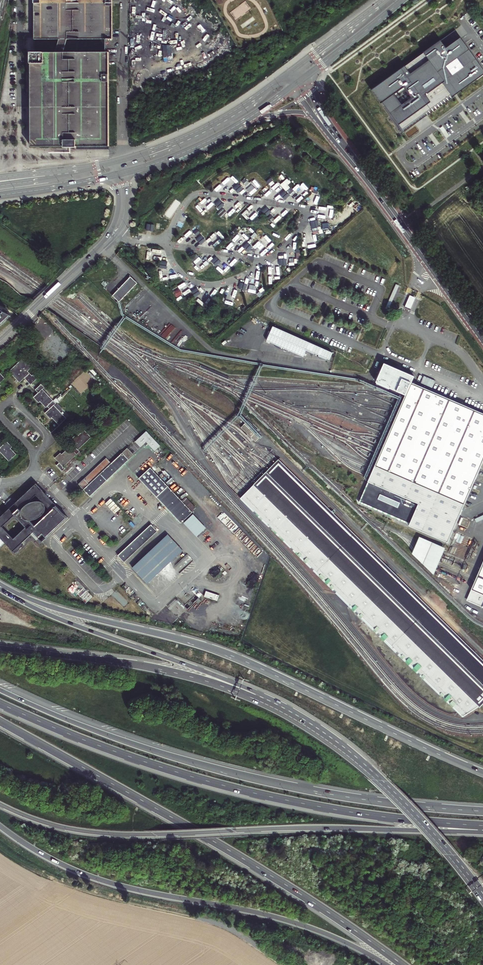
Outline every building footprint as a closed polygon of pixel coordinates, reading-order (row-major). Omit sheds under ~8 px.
[(34,34),(34,37),(64,37),(84,37),(112,37),(112,0),(34,0),(34,34)] [(385,93),(379,97),(404,131),(406,132),(444,105),(442,102),(482,72),(482,71),(465,46),(454,31),(379,85),(385,93)] [(34,50),(30,50),(30,99),(30,144),(63,144),(63,146),(70,146),(76,146),(76,144),(109,144),(109,50),(80,50),(60,50),(34,50)] [(385,93),(379,85),(373,89),(379,97),(385,93)] [(241,190),(237,184),(233,187),(237,193),(241,190)] [(219,200),(214,204),(220,209),(224,204),(219,200)] [(266,216),(271,212),(266,206),(262,211),(266,216)] [(201,235),(196,239),(201,244),(206,240),(201,235)] [(248,252),(252,247),(247,242),(242,247),(248,252)] [(211,261),(215,266),(220,262),(216,256),(211,261)] [(137,283),(130,277),(116,292),(113,296),(119,302),(137,283)] [(240,282),(238,288),(245,290),(247,285),(240,282)] [(194,296),(200,293),(197,288),(191,290),(194,296)] [(410,296),(405,307),(410,309),(415,298),(410,296)] [(0,310),(0,325),(11,315),(0,310)] [(261,333),(265,323),(256,319),(253,325),(251,324),(247,333),(250,334),(252,329),(261,333)] [(273,328),(267,349),(275,351),(281,330),(273,328)] [(331,361),(335,351),(284,333),(279,348),(294,354),(296,348),(331,361)] [(17,356),(2,369),(13,381),(19,376),(24,382),(30,377),(22,368),(26,365),(17,356)] [(414,376),(384,363),(376,382),(406,395),(404,400),(401,407),(398,414),(395,421),(392,428),(388,435),(386,442),(383,449),(380,456),(377,462),(375,466),(464,505),(481,466),(482,461),(482,413),(411,382),(414,376)] [(230,377),(201,365),(199,367),(229,380),(230,377)] [(423,376),(420,383),(432,389),(435,382),(423,376)] [(36,383),(30,388),(33,392),(27,396),(33,403),(35,401),(40,406),(41,405),(44,408),(40,412),(46,418),(47,417),(54,424),(61,417),(48,404),(51,402),(38,388),(39,387),(36,383)] [(254,434),(245,424),(241,428),(251,437),(254,434)] [(73,434),(67,439),(71,444),(68,447),(67,446),(59,453),(58,451),(52,457),(56,461),(53,464),(60,471),(63,468),(61,466),(78,450),(76,448),(90,436),(82,429),(75,436),(73,434)] [(135,441),(140,447),(146,442),(155,451),(161,445),(146,431),(135,441)] [(2,462),(10,455),(4,449),(6,448),(1,443),(0,444),(0,460),(2,462)] [(106,459),(78,485),(90,498),(134,456),(128,450),(112,464),(106,459)] [(278,462),(274,465),(271,469),(268,472),(266,474),(265,475),(263,477),(259,481),(257,483),(255,485),(478,705),(482,708),(482,707),(482,663),(278,462)] [(464,505),(375,466),(374,468),(371,476),(359,502),(410,524),(409,526),(422,531),(417,542),(416,545),(414,550),(413,551),(435,571),(436,569),(438,564),(443,553),(464,505)] [(151,470),(140,480),(182,525),(193,514),(151,470)] [(67,522),(34,487),(14,506),(45,538),(47,540),(67,522)] [(116,510),(117,511),(120,507),(110,498),(105,504),(114,513),(116,510)] [(45,538),(14,506),(3,515),(0,512),(0,529),(2,527),(14,515),(26,527),(14,539),(10,543),(2,535),(0,537),(0,548),(5,543),(15,553),(23,545),(21,543),(34,531),(42,540),(45,538)] [(152,526),(119,557),(125,563),(158,532),(152,526)] [(0,529),(0,537),(2,535),(10,543),(14,539),(6,531),(2,527),(0,529)] [(147,583),(183,550),(168,534),(132,567),(147,583)] [(480,569),(478,575),(476,579),(471,590),(482,595),(482,563),(480,569)] [(92,596),(77,579),(67,588),(83,605),(92,596)] [(206,591),(204,596),(217,601),(219,595),(206,591)]
